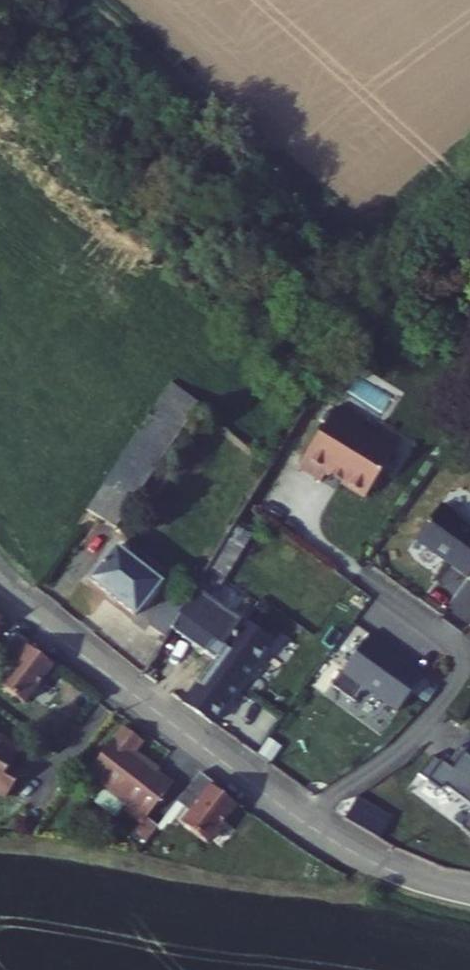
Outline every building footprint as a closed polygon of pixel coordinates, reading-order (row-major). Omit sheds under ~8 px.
[(118,529),(198,406),(172,384),(89,511),(118,529)] [(337,408),(299,469),(322,484),(329,477),(364,503),(397,452),(354,425),(357,420),(337,408)] [(441,507),(415,543),(467,584),(469,580),(469,529),(441,507)] [(213,601),(253,537),(236,526),(195,589),(213,601)] [(162,588),(114,551),(87,587),(135,624),(162,588)] [(184,608),(171,632),(204,655),(203,658),(214,665),(246,623),(213,601),(195,589),(184,608)] [(171,632),(184,608),(168,597),(149,627),(165,640),(171,632)] [(214,665),(187,703),(216,724),(275,644),(246,623),(214,665)] [(394,651),(370,634),(350,664),(334,688),(355,704),(363,691),(397,716),(425,679),(392,655),(394,651)] [(24,710),(59,667),(17,635),(0,657),(0,673),(5,677),(0,683),(0,691),(24,710)] [(122,727),(88,774),(127,809),(124,813),(141,827),(174,786),(136,757),(144,744),(122,727)] [(5,801),(22,771),(12,765),(17,757),(11,754),(16,746),(0,736),(0,797),(5,801)] [(283,748),(269,738),(258,754),(271,765),(283,748)] [(418,776),(428,784),(426,786),(441,797),(443,795),(469,815),(469,760),(459,752),(453,759),(447,754),(441,761),(434,755),(418,776)] [(201,776),(178,805),(188,812),(177,826),(205,849),(239,809),(201,776)] [(393,818),(356,798),(343,821),(379,843),(393,818)]
